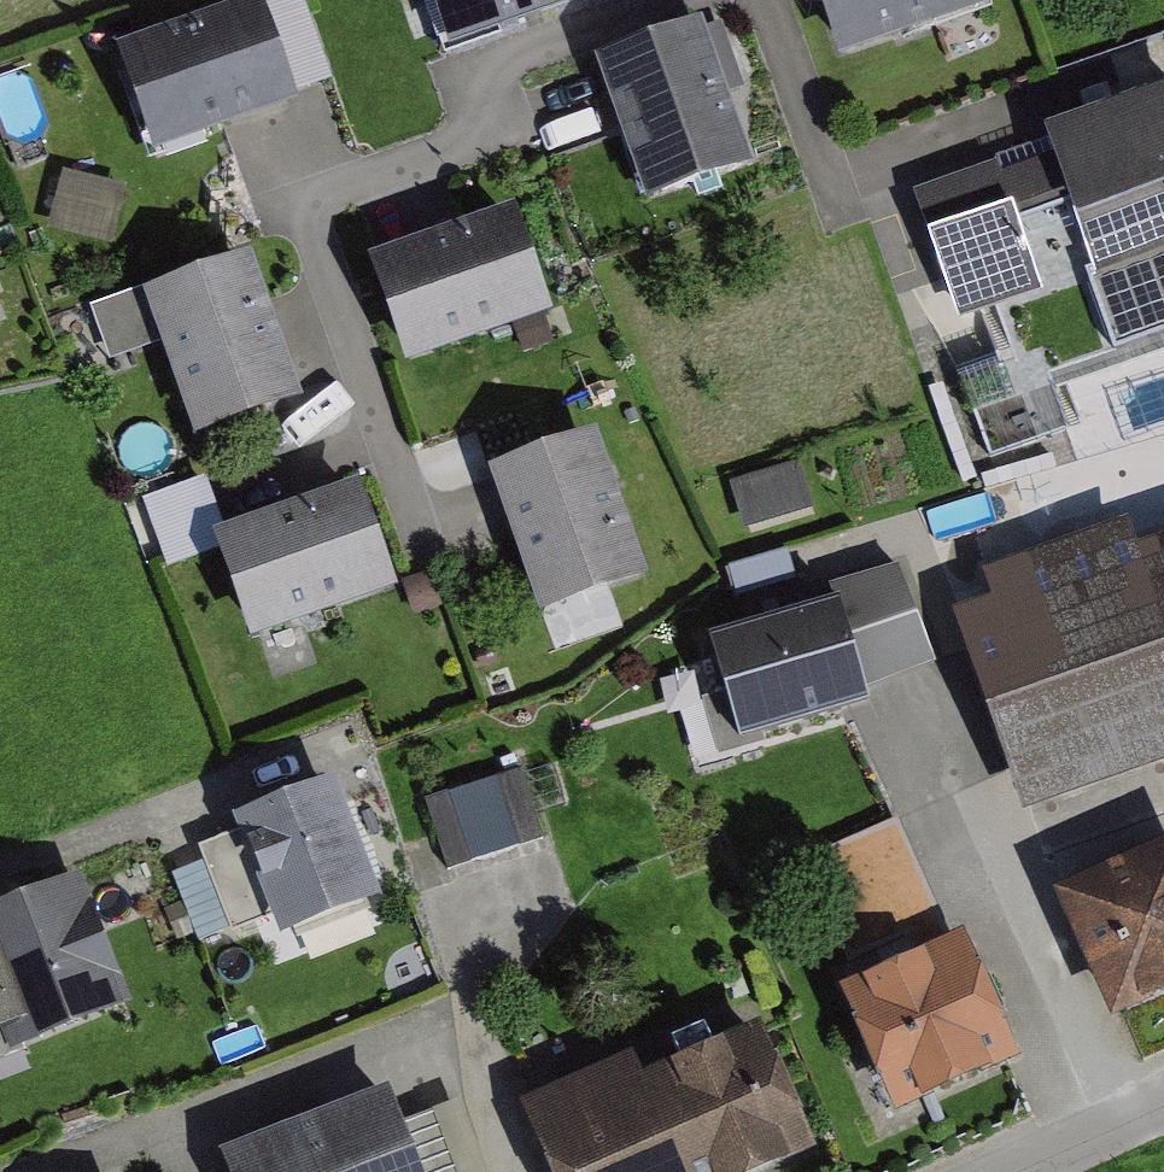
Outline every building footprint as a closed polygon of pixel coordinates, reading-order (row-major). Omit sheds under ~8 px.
[(158,41),(190,145),(329,101),(297,0),(289,0),(158,41)] [(485,44),(618,0),(470,0),(485,44)] [(870,54),(1022,11),(1019,0),(854,0),(870,54)] [(737,21),(626,58),(675,200),(786,162),(737,21)] [(1043,140),(1051,161),(1067,207),(1097,292),(1163,268),(1163,97),(1043,140)] [(958,322),(1044,292),(1020,224),(1067,207),(1051,161),(1003,178),(1000,167),(914,197),(958,322)] [(72,162),(53,224),(115,243),(134,181),(72,162)] [(548,204),(404,250),(439,358),(583,312),(548,204)] [(194,446),(303,408),(252,261),(159,293),(143,298),(160,347),(194,446)] [(159,293),(157,286),(89,310),(108,364),(160,347),(143,298),(159,293)] [(1027,444),(1052,525),(1163,491),(1163,403),(1027,444)] [(626,437),(519,472),(568,618),(675,582),(626,437)] [(738,488),(752,526),(812,504),(798,466),(738,488)] [(212,541),(250,649),(398,597),(359,489),(212,541)] [(990,613),(1062,819),(1163,783),(1163,556),(1152,524),(1015,572),(1025,601),(990,613)] [(740,754),(870,715),(837,606),(707,646),(740,754)] [(529,780),(440,809),(461,875),(550,847),(529,780)] [(269,838),(220,855),(248,934),(297,918),(305,942),(410,906),(367,783),(263,819),(269,838)] [(1091,892),(1142,1019),(1163,1010),(1163,864),(1091,892)] [(35,1028),(42,1047),(149,1009),(104,885),(0,922),(0,1040),(35,1028)] [(997,934),(880,987),(938,1113),(1054,1060),(997,934)] [(551,1098),(581,1171),(800,1171),(853,1150),(800,1022),(670,1075),(661,1053),(551,1098)] [(303,1127),(321,1171),(419,1171),(417,1168),(389,1094),(303,1127)] [(303,1127),(218,1160),(222,1171),(321,1171),(303,1127)]
